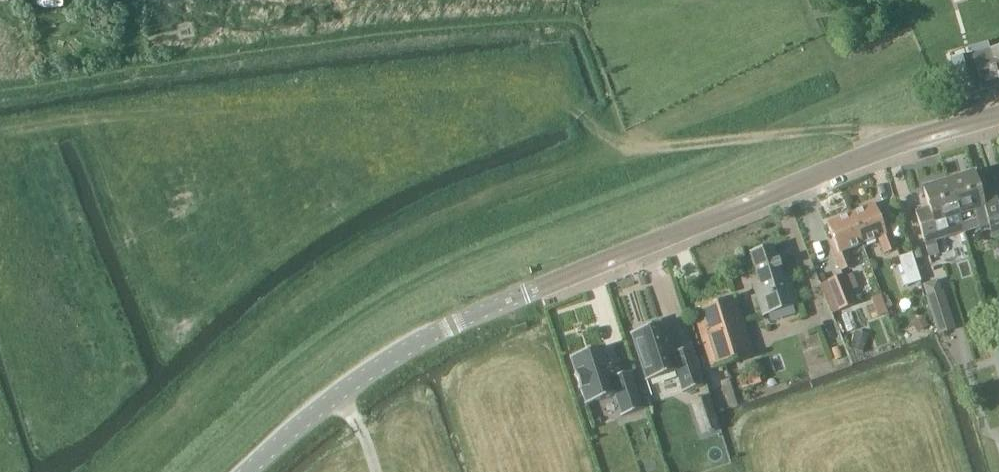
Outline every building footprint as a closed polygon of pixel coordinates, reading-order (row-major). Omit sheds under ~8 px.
[(981,91),(998,86),(998,48),(952,61),(960,92),(980,87),(981,91)] [(948,181),(964,230),(993,222),(997,235),(998,234),(998,207),(998,202),(994,188),(980,193),(974,173),(948,181)] [(964,230),(948,181),(934,185),(933,182),(921,185),(923,192),(925,192),(929,208),(916,212),(928,253),(939,250),(935,239),(964,230)] [(874,204),(850,213),(862,243),(878,237),(884,253),(897,248),(885,218),(880,220),(874,204)] [(862,243),(850,213),(827,223),(833,239),(829,241),(840,270),(853,265),(847,249),(862,243)] [(782,274),(773,245),(750,252),(759,281),(753,283),(763,314),(798,303),(788,272),(782,274)] [(919,280),(911,253),(899,256),(904,275),(899,276),(902,286),(910,283),(919,280)] [(820,284),(831,314),(855,305),(843,275),(820,284)] [(954,328),(942,291),(926,296),(937,333),(954,328)] [(695,313),(698,312),(715,366),(753,354),(735,296),(693,308),(695,313)] [(924,319),(913,325),(917,333),(928,327),(924,319)] [(644,326),(645,330),(631,334),(632,336),(633,335),(647,380),(646,380),(647,382),(677,372),(683,392),(682,392),(682,394),(703,387),(703,385),(702,386),(690,351),(692,350),(691,349),(673,355),(663,325),(665,325),(664,323),(660,325),(659,321),(644,326)] [(851,347),(863,352),(867,340),(855,336),(851,347)] [(604,349),(604,347),(571,358),(571,359),(572,359),(577,374),(575,374),(580,390),(582,389),(587,404),(586,404),(586,406),(617,396),(623,415),(622,415),(622,417),(643,410),(642,408),(641,409),(630,374),(631,374),(631,372),(612,378),(603,349),(604,349)]
